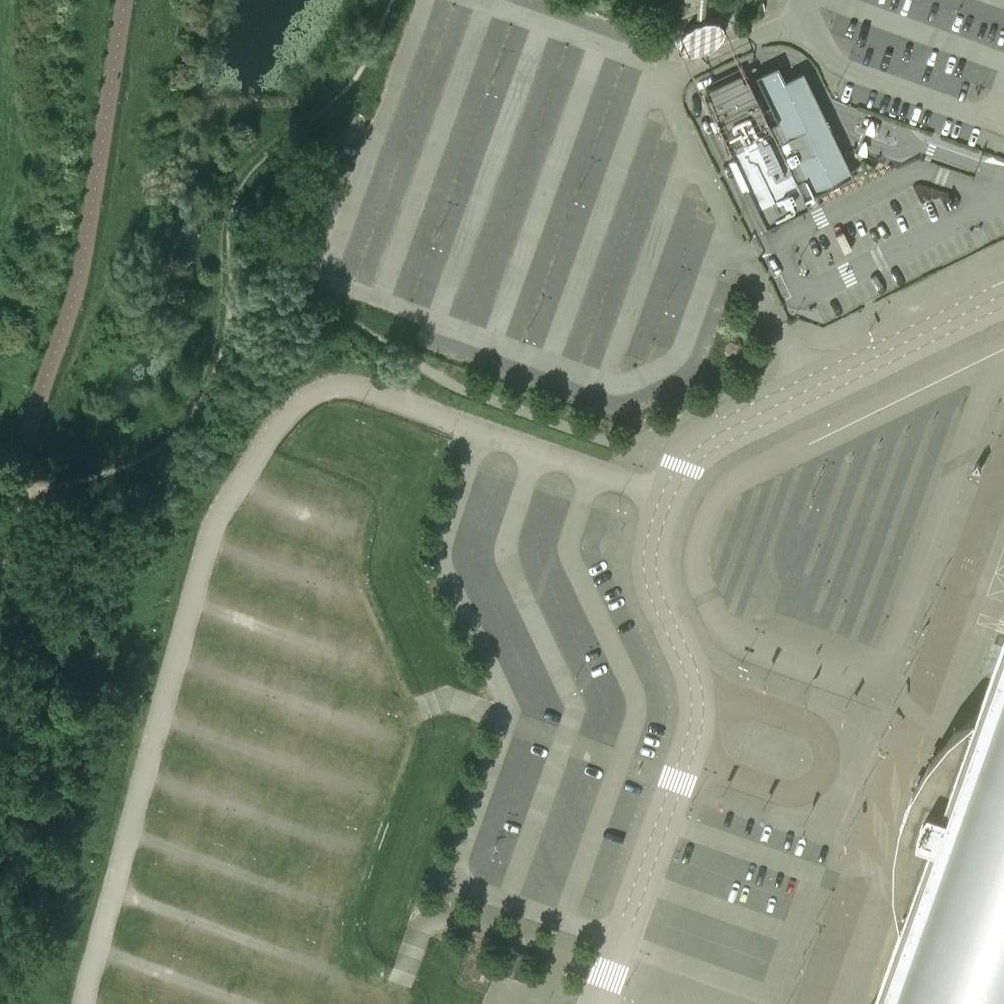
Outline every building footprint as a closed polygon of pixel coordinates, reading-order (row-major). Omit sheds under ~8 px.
[(682,30),(680,32),(679,33),(678,35),(677,37),(676,39),(676,41),(676,43),(676,45),(677,47),(679,50),(681,51),(683,52),(686,53),(692,53),(697,52),(702,50),(707,48),(712,46),(716,43),(720,40),(723,36),(725,32),(726,30),(726,28),(726,24),(724,21),(722,19),(719,18),(714,17),(711,17),(705,18),(701,19),(690,25),(682,30)] [(740,73),(705,89),(709,97),(706,99),(715,119),(712,120),(716,128),(719,127),(732,155),(734,159),(731,161),(744,188),(747,186),(755,203),(767,226),(809,206),(804,197),(814,193),(815,192),(851,175),(836,145),(802,73),(784,82),(777,67),(758,76),(772,106),(765,109),(772,124),(770,125),(757,99),(753,100),(744,80),(740,73)] [(981,705),(954,728),(932,755),(916,784),(905,815),(900,847),(899,881),(906,917),(874,1003),(1003,1003),(1003,642),(981,705)] [(764,979),(778,941),(753,933),(740,971),(764,979)]
